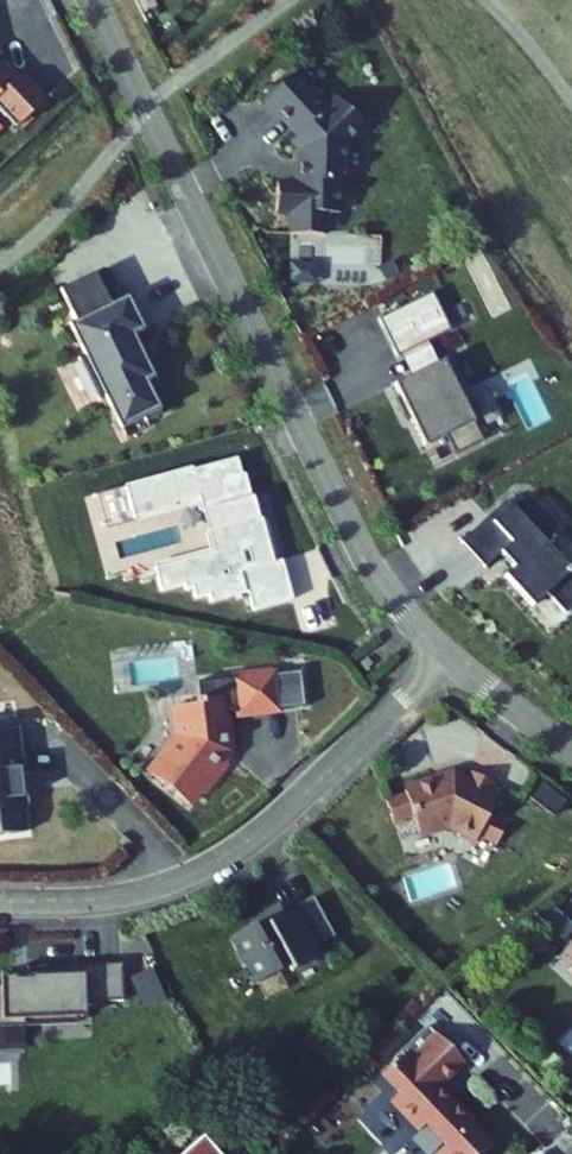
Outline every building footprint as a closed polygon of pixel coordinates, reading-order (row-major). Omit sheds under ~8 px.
[(55,94),(31,68),(27,72),(12,56),(7,62),(0,55),(0,99),(1,98),(15,113),(18,110),(27,121),(55,94)] [(314,144),(310,147),(309,179),(288,178),(287,207),(303,207),(302,229),(336,229),(336,208),(351,209),(352,178),(356,178),(357,139),(375,121),(347,93),(337,103),(321,87),(324,84),(307,66),(276,96),(309,130),(305,135),(314,144)] [(112,255),(97,224),(52,246),(68,277),(62,280),(77,311),(72,314),(92,356),(98,354),(113,385),(137,373),(139,377),(155,369),(152,363),(165,356),(151,329),(147,332),(127,291),(137,286),(120,251),(112,255)] [(450,328),(431,290),(378,317),(396,354),(399,353),(426,339),(450,328)] [(437,361),(426,339),(399,353),(409,374),(437,361)] [(465,395),(446,356),(437,361),(409,374),(393,382),(398,394),(394,396),(405,418),(409,415),(423,444),(445,433),(454,452),(481,438),(461,397),(465,395)] [(256,456),(224,474),(240,504),(272,487),(256,456)] [(240,504),(224,474),(171,501),(188,533),(204,525),(216,547),(249,530),(258,546),(278,585),(303,572),(270,509),(281,504),(272,487),(240,504)] [(520,497),(511,505),(493,521),(488,515),(461,540),(485,567),(501,553),(513,567),(504,575),(532,606),(546,593),(564,613),(571,606),(571,577),(568,573),(571,571),(544,541),(560,527),(539,503),(532,509),(520,497)] [(506,499),(488,515),(493,521),(511,505),(506,499)] [(258,546),(249,530),(216,547),(225,564),(258,546)] [(284,670),(207,680),(210,699),(205,699),(205,703),(187,705),(192,737),(162,775),(200,803),(211,789),(217,793),(240,763),(232,757),(238,749),(233,713),(247,711),(247,715),(290,709),(289,704),(285,675),(284,670)] [(307,702),(303,672),(285,675),(289,704),(307,702)] [(8,830),(10,840),(37,836),(33,802),(26,803),(23,782),(37,780),(31,733),(25,734),(23,722),(0,725),(0,831),(8,830)] [(428,832),(455,823),(486,838),(489,833),(507,842),(518,821),(499,812),(507,796),(498,792),(503,780),(482,771),(477,781),(463,774),(415,789),(415,792),(396,798),(403,821),(423,814),(428,832)] [(306,906),(326,945),(342,936),(322,898),(306,906)] [(326,945),(306,906),(265,929),(262,923),(239,935),(265,983),(287,971),(286,969),(296,964),(299,971),(331,954),(326,945)] [(78,924),(29,927),(30,938),(17,939),(17,936),(2,937),(2,946),(0,946),(0,985),(26,983),(26,979),(88,976),(87,962),(106,961),(104,927),(78,928),(78,924)] [(439,1126),(444,1120),(465,1140),(456,1150),(460,1153),(498,1153),(509,1142),(486,1120),(491,1115),(467,1093),(464,1096),(452,1085),(477,1059),(440,1024),(414,1052),(416,1054),(400,1071),(418,1088),(409,1097),(439,1126)] [(196,1139),(181,1153),(210,1153),(196,1139)]
